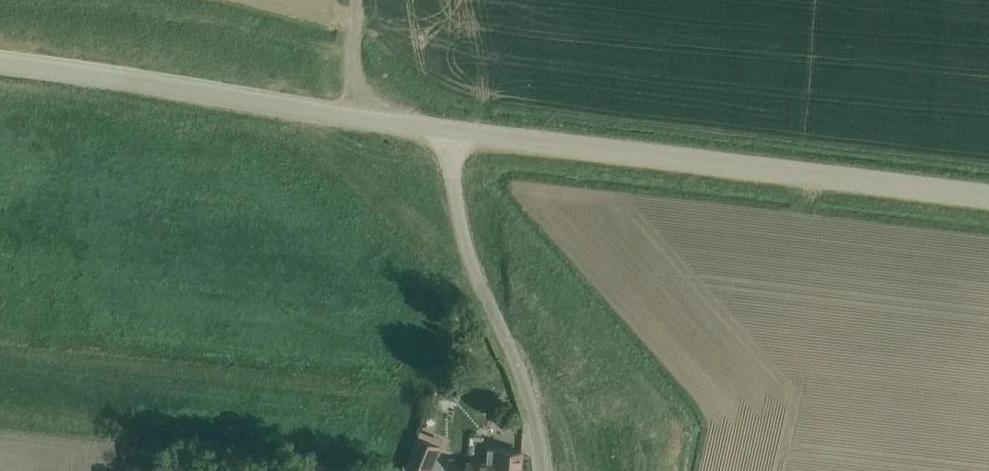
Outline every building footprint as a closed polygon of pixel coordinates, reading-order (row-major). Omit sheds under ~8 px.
[(418,436),(406,465),(420,470),(429,470),(440,445),(418,436)] [(501,450),(489,449),(488,464),(468,462),(467,470),(520,470),(522,452),(501,450)]
